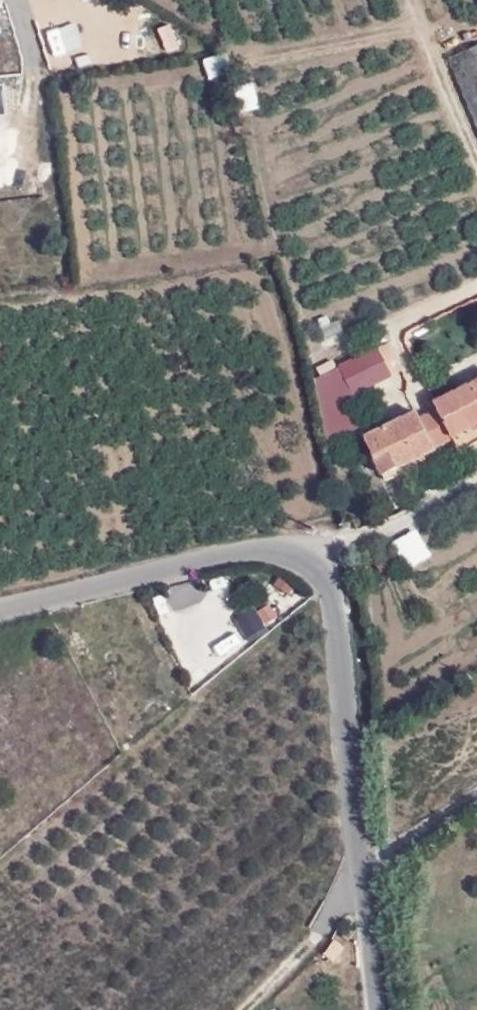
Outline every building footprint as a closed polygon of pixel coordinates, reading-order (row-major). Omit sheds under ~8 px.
[(447,58),(476,130),(476,45),(447,58)] [(402,369),(389,342),(377,348),(391,374),(402,369)] [(339,367),(353,394),(391,374),(377,348),(339,367)] [(437,407),(419,416),(432,444),(450,435),(449,433),(476,419),(476,379),(433,400),(437,407)] [(338,387),(322,394),(328,409),(344,402),(338,387)] [(351,432),(344,402),(328,409),(321,412),(327,442),(351,432)] [(365,438),(382,474),(435,448),(432,444),(419,416),(417,412),(365,438)] [(476,437),(476,419),(449,433),(450,435),(457,448),(476,437)] [(416,526),(390,541),(406,567),(431,552),(416,526)] [(289,595),(297,580),(279,571),(271,586),(289,595)] [(257,608),(263,623),(278,617),(271,602),(257,608)] [(257,612),(237,614),(239,640),(259,638),(257,612)] [(208,673),(190,647),(178,655),(195,681),(208,673)]
